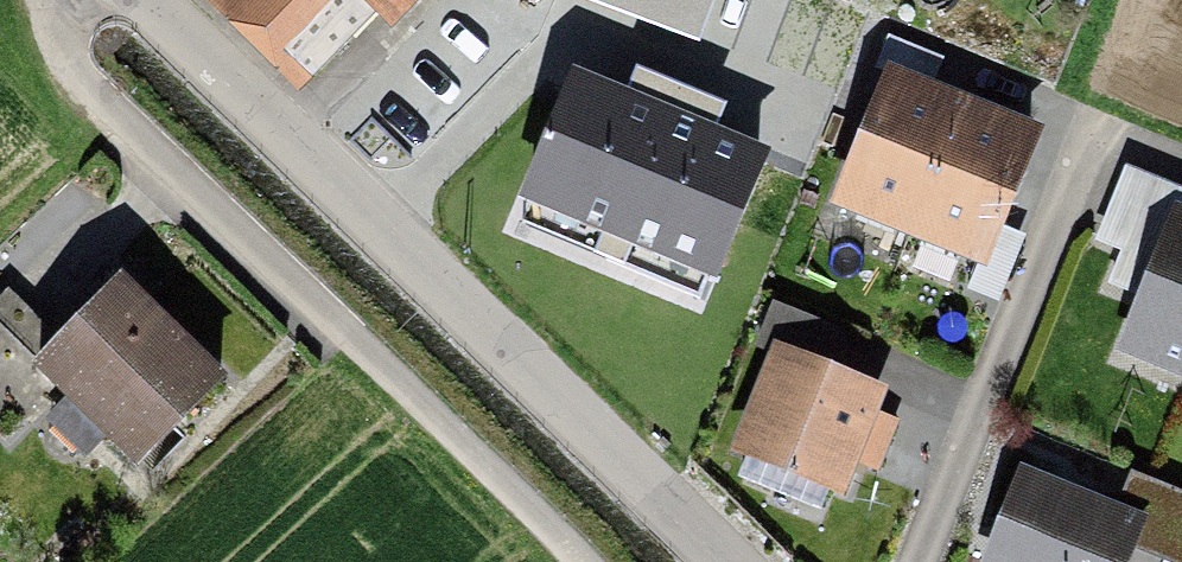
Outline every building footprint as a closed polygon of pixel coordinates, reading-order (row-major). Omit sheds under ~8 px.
[(334,96),(421,6),(436,19),(454,0),(233,0),(334,96)] [(433,49),(515,136),(614,42),(574,0),(485,0),(433,49)] [(916,235),(961,123),(900,99),(856,212),(916,235)] [(961,123),(916,235),(974,258),(1018,146),(961,123)] [(1127,170),(1103,238),(1159,258),(1129,341),(1181,361),(1181,190),(1127,170)] [(147,271),(60,355),(169,465),(255,381),(147,271)] [(889,384),(780,340),(736,448),(845,493),(889,384)] [(1019,467),(984,561),(1131,561),(1136,549),(1173,561),(1181,561),(1181,496),(1136,479),(1126,506),(1019,467)]
